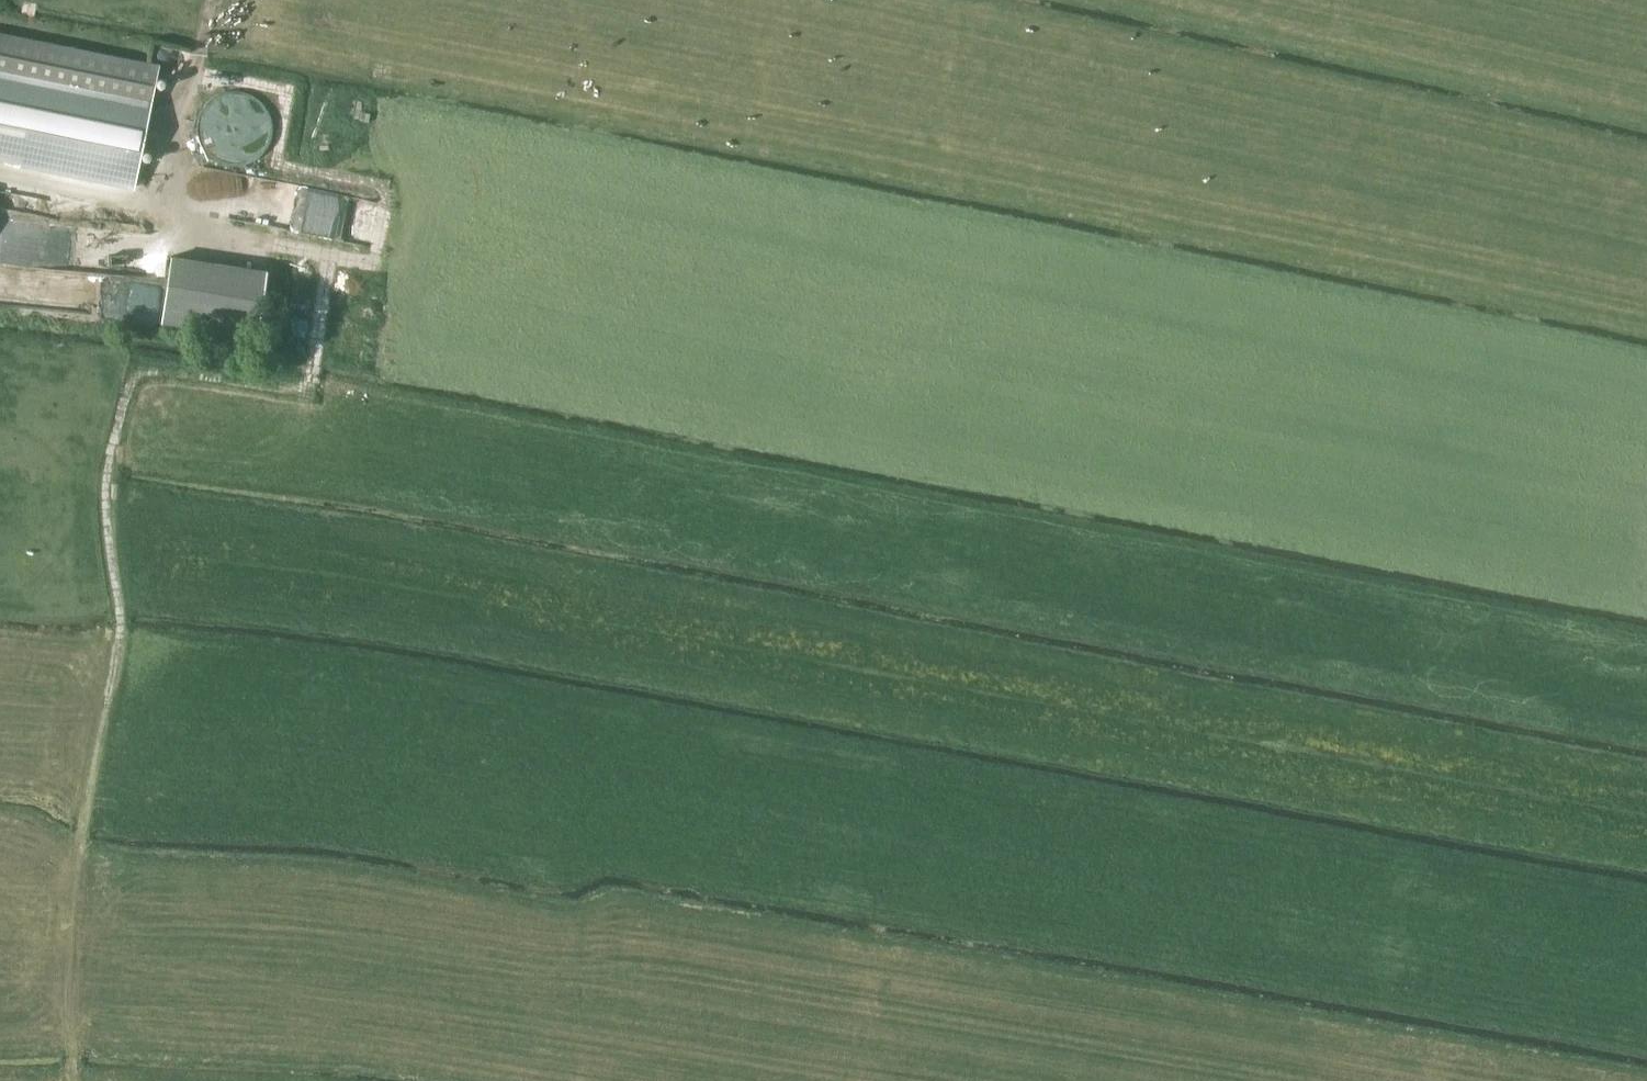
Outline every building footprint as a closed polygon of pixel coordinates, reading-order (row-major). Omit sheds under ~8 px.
[(136,188),(161,69),(0,36),(0,160),(136,188)] [(267,270),(174,256),(164,323),(257,337),(267,270)]
